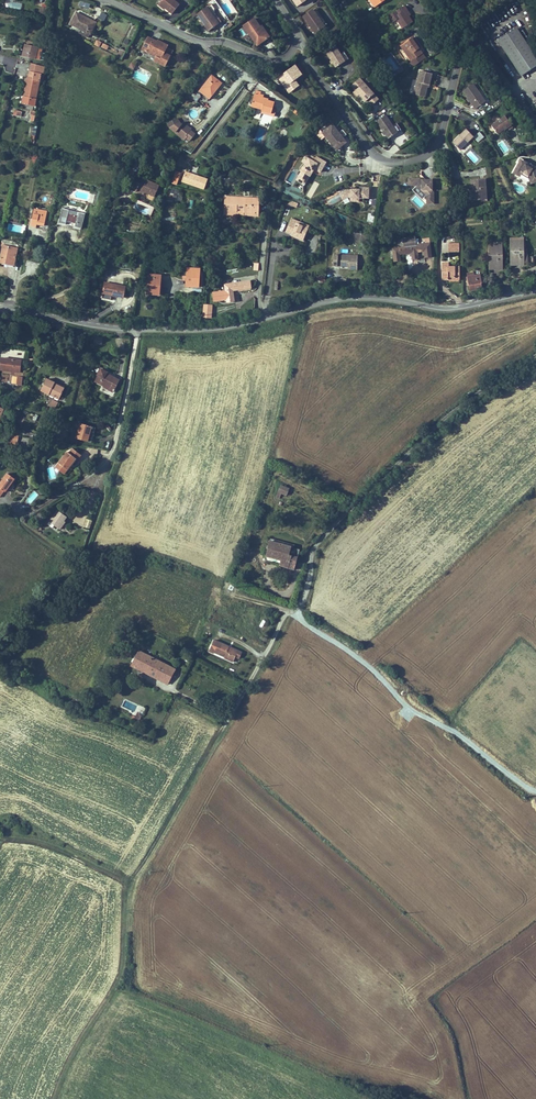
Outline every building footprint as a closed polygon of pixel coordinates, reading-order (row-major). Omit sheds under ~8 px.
[(179,5),(174,0),(161,0),(159,3),(165,8),(172,14),(179,5)] [(220,7),(215,0),(208,5),(213,12),(220,7)] [(409,16),(405,10),(406,9),(404,6),(387,17),(391,23),(397,20),(402,29),(412,22),(409,16)] [(215,20),(206,7),(197,14),(209,31),(218,24),(215,20)] [(324,26),(313,10),(303,17),(310,26),(315,33),(324,26)] [(76,13),(71,24),(81,29),(79,33),(88,38),(96,23),(87,18),(76,13)] [(99,20),(107,21),(108,14),(101,13),(99,20)] [(269,37),(266,32),(260,31),(258,28),(260,27),(258,24),(254,18),(243,26),(249,34),(251,33),(257,43),(262,40),(265,40),(269,37)] [(517,29),(498,41),(510,59),(521,76),(535,66),(535,58),(517,29)] [(257,43),(251,33),(249,34),(257,46),(265,40),(262,40),(257,43)] [(418,48),(415,43),(416,42),(412,37),(400,46),(411,61),(409,62),(412,67),(425,57),(418,48)] [(172,51),(166,48),(167,46),(163,44),(158,41),(157,42),(148,38),(142,49),(157,57),(155,61),(165,66),(172,51)] [(38,48),(38,47),(25,44),(22,56),(35,59),(38,48)] [(340,54),(333,44),(324,50),(331,60),(333,64),(336,67),(345,61),(340,54)] [(122,59),(126,52),(120,49),(118,54),(117,53),(115,56),(122,59)] [(157,57),(142,49),(142,51),(140,54),(155,61),(157,57)] [(349,59),(344,52),(340,54),(345,61),(349,59)] [(30,69),(41,72),(43,72),(44,67),(32,63),(30,69)] [(295,80),(302,75),(295,65),(278,77),(287,89),(296,82),(295,80)] [(22,104),(34,107),(41,74),(41,72),(30,69),(29,76),(28,76),(28,79),(27,79),(26,83),(27,83),(26,89),(25,89),(22,104)] [(427,87),(428,85),(429,85),(432,74),(420,71),(417,82),(416,82),(415,87),(418,88),(416,95),(425,97),(427,87)] [(209,99),(220,85),(217,82),(218,81),(216,79),(212,76),(199,91),(209,99)] [(378,100),(360,78),(351,86),(355,90),(363,99),(365,102),(367,100),(372,106),(378,100)] [(289,93),(298,86),(296,82),(287,89),(289,93)] [(478,90),(473,84),(463,91),(465,95),(468,98),(470,101),(475,109),(486,102),(484,100),(478,90)] [(488,98),(481,88),(478,90),(484,100),(488,98)] [(254,95),(251,104),(262,108),(262,110),(261,111),(271,114),(270,115),(274,117),(276,110),(272,109),(274,103),(268,101),(268,99),(263,98),(254,95)] [(392,126),(385,115),(376,121),(383,132),(385,134),(388,139),(397,133),(392,126)] [(508,121),(505,116),(491,126),(497,134),(504,129),(504,130),(509,127),(510,129),(513,127),(508,121)] [(195,134),(190,130),(189,131),(186,128),(188,127),(183,123),(182,124),(180,123),(177,118),(168,124),(170,128),(184,140),(186,138),(189,141),(195,134)] [(401,130),(396,123),(392,126),(397,133),(401,130)] [(339,133),(332,125),(322,133),(336,150),(346,142),(342,138),(339,133)] [(460,150),(473,136),(466,129),(465,131),(452,143),(460,150)] [(141,163),(150,153),(149,151),(151,148),(147,145),(145,148),(136,159),(141,163)] [(470,150),(466,154),(474,164),(479,160),(470,150)] [(323,167),(326,162),(316,157),(315,159),(313,157),(311,160),(309,159),(306,164),(304,167),(303,166),(300,171),(301,172),(297,180),(304,184),(308,176),(307,175),(310,171),(311,171),(313,168),(314,169),(319,172),(322,167),(323,168),(323,167)] [(532,169),(525,165),(527,163),(523,161),(520,165),(518,164),(513,173),(519,177),(521,173),(528,176),(530,184),(535,183),(535,168),(532,169)] [(177,185),(181,173),(176,171),(171,184),(177,185)] [(204,189),(207,180),(197,176),(197,177),(195,177),(196,175),(193,174),(185,172),(181,182),(204,189)] [(154,197),(159,185),(142,178),(141,180),(140,183),(135,181),(131,189),(136,192),(137,189),(154,197)] [(432,190),(432,180),(426,180),(423,182),(421,180),(420,178),(408,178),(408,186),(416,186),(426,195),(426,204),(434,204),(434,192),(432,190)] [(487,194),(485,179),(470,180),(471,190),(473,190),(474,200),(484,200),(483,194),(487,194)] [(302,191),(303,185),(295,182),(294,188),(302,191)] [(369,199),(369,188),(359,188),(359,190),(355,190),(351,190),(350,191),(349,191),(346,191),(339,193),(343,200),(348,198),(350,198),(350,199),(359,199),(369,199)] [(169,189),(168,201),(178,201),(179,189),(169,189)] [(258,212),(259,198),(225,197),(224,211),(224,215),(258,216),(258,212)] [(44,226),(47,211),(34,209),(34,210),(31,227),(36,228),(37,224),(37,223),(39,223),(39,225),(44,226)] [(81,229),(84,214),(63,209),(59,223),(65,225),(70,226),(75,227),(81,229)] [(302,240),(307,228),(302,226),(297,224),(297,222),(291,219),(286,232),(292,234),(295,235),(294,237),(297,238),(302,240)] [(368,244),(370,236),(355,232),(353,241),(368,244)] [(432,257),(430,242),(416,244),(416,239),(415,237),(403,238),(404,247),(392,249),(394,262),(401,261),(400,255),(411,253),(412,260),(417,259),(419,259),(418,252),(424,252),(425,258),(432,257)] [(527,257),(527,250),(525,250),(525,249),(523,249),(523,238),(511,239),(511,256),(513,256),(513,263),(523,263),(533,263),(533,257),(527,257)] [(2,239),(2,243),(4,243),(3,246),(0,261),(0,263),(6,264),(6,263),(14,265),(17,248),(18,246),(18,243),(2,239)] [(459,252),(459,243),(449,243),(449,249),(449,252),(453,252),(459,252)] [(502,268),(502,245),(489,245),(489,256),(493,256),(493,261),(492,261),(492,268),(502,268)] [(357,267),(358,256),(333,255),(333,266),(344,266),(349,266),(357,267)] [(459,277),(459,267),(449,267),(449,263),(442,263),(442,265),(442,280),(451,280),(457,280),(457,277),(459,277)] [(199,280),(199,269),(187,268),(187,279),(188,280),(188,286),(194,286),(198,287),(199,280)] [(481,284),(479,275),(473,276),(473,273),(468,274),(468,277),(470,291),(474,290),(480,289),(479,284),(481,284)] [(157,295),(158,286),(160,286),(160,276),(148,275),(147,294),(157,295)] [(237,292),(251,290),(251,288),(250,281),(225,284),(226,291),(213,293),(213,298),(220,297),(220,300),(227,299),(227,302),(234,301),(238,301),(237,292)] [(123,297),(125,287),(105,283),(102,298),(110,300),(112,295),(123,297)] [(211,318),(212,305),(204,305),(203,317),(211,318)] [(0,366),(0,370),(20,372),(21,361),(8,359),(1,358),(0,366)] [(114,389),(119,380),(111,375),(111,376),(107,374),(108,372),(101,368),(98,375),(99,375),(96,381),(103,385),(103,386),(109,390),(110,388),(113,390),(113,391),(115,389),(114,389)] [(11,386),(23,386),(23,378),(11,377),(11,386)] [(59,399),(64,388),(56,385),(55,386),(54,385),(54,384),(55,383),(51,381),(46,379),(41,390),(59,399)] [(55,409),(58,403),(52,400),(49,406),(55,409)] [(89,435),(92,427),(80,423),(76,438),(87,442),(89,435)] [(17,446),(18,436),(12,435),(10,445),(17,446)] [(73,463),(76,459),(77,460),(81,455),(72,448),(69,453),(67,452),(59,463),(67,469),(73,463)] [(64,474),(67,469),(59,463),(55,467),(64,474)] [(11,485),(10,484),(11,483),(12,483),(15,479),(7,473),(0,483),(0,497),(4,491),(5,492),(8,488),(11,485)] [(287,495),(289,488),(281,485),(276,497),(279,499),(281,493),(287,495)] [(34,491),(25,500),(30,505),(39,495),(34,491)] [(64,521),(67,517),(62,513),(57,510),(49,522),(58,529),(64,521)] [(89,529),(92,521),(86,519),(83,527),(89,529)] [(295,544),(271,538),(270,540),(291,547),(294,548),(295,544)] [(294,570),(300,550),(294,548),(291,547),(270,540),(266,556),(276,559),(277,555),(282,556),(279,565),(294,570)] [(279,565),(282,556),(277,555),(276,559),(266,556),(265,558),(265,560),(266,561),(279,565)] [(234,658),(239,660),(242,652),(213,640),(208,652),(233,663),(234,658)] [(146,669),(153,653),(148,650),(141,666),(146,669)] [(178,666),(153,653),(146,669),(170,680),(178,666)] [(188,671),(178,666),(170,680),(180,685),(182,683),(188,671)] [(193,673),(188,671),(182,683),(187,686),(193,673)]
